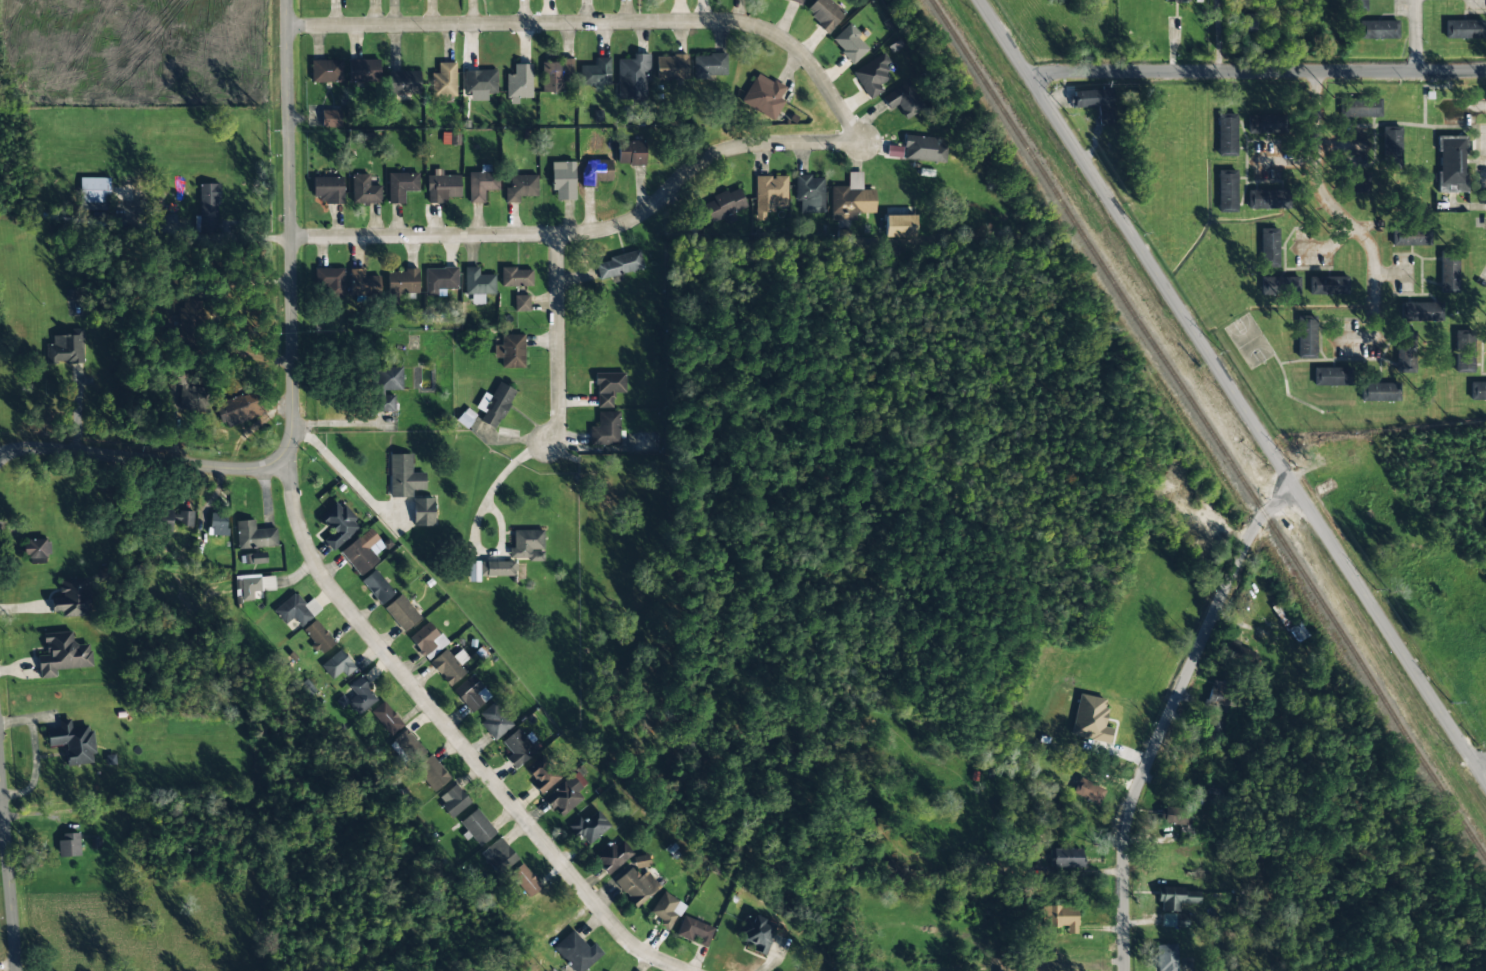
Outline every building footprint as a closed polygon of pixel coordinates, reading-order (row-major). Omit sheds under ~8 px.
[(829,33),(845,13),(829,0),(814,0),(804,12),(829,33)] [(1349,12),(1367,11),(1366,0),(1349,0),(1349,12)] [(1245,32),(1255,32),(1255,14),(1245,14),(1245,32)] [(1483,20),(1444,21),(1444,39),(1483,38),(1483,20)] [(1359,22),(1359,40),(1398,38),(1397,21),(1359,22)] [(869,50),(857,37),(860,35),(850,23),(831,40),(853,64),(869,50)] [(853,71),(869,99),(882,91),(879,85),(890,78),(883,66),(889,63),(884,53),(853,71)] [(617,59),(618,101),(648,101),(647,54),(633,54),(633,59),(617,59)] [(726,54),(693,55),(693,78),(726,78),(726,54)] [(656,56),(657,80),(687,79),(687,55),(656,56)] [(580,65),(580,85),(610,85),(610,57),(595,58),(596,65),(580,65)] [(349,82),(379,82),(379,59),(348,60),(349,82)] [(342,82),(342,60),(311,60),(311,82),(342,82)] [(541,92),(563,92),(563,79),(573,79),(573,60),(541,60),(541,92)] [(455,63),(438,63),(438,73),(432,73),(433,103),(456,103),(455,63)] [(532,98),(531,64),(514,64),(514,74),(506,74),(506,98),(532,98)] [(487,100),(487,94),(496,93),(496,70),(463,71),(464,95),(470,95),(470,100),(487,100)] [(388,94),(419,95),(419,71),(388,71),(388,94)] [(779,99),(785,87),(756,73),(741,104),(775,120),(783,101),(779,99)] [(889,110),(897,105),(906,120),(924,108),(907,81),(881,98),(889,110)] [(1074,108),(1098,107),(1099,124),(1112,123),(1111,89),(1073,91),(1074,108)] [(1338,117),(1380,118),(1380,99),(1339,98),(1338,117)] [(341,110),(321,111),(322,128),(341,127),(341,110)] [(1236,114),(1218,114),(1217,156),(1236,157),(1236,114)] [(1278,115),(1247,115),(1247,133),(1278,134),(1278,115)] [(460,133),(441,132),(441,145),(459,145),(460,133)] [(903,160),(945,162),(946,147),(935,147),(936,137),(904,136),(903,160)] [(1438,192),(1465,192),(1466,136),(1439,136),(1438,192)] [(645,164),(644,140),(617,141),(617,165),(645,164)] [(612,160),(586,160),(586,173),(581,173),(581,187),(595,187),(596,181),(612,181),(612,160)] [(574,162),(551,162),(551,191),(555,191),(555,201),(575,200),(574,162)] [(426,176),(427,201),(461,200),(460,175),(442,176),(442,169),(433,169),(433,175),(426,176)] [(1217,171),(1218,212),(1237,211),(1236,170),(1217,171)] [(831,186),(831,221),(855,221),(855,213),(874,213),(874,190),(862,189),(862,172),(848,172),(848,187),(831,186)] [(418,173),(388,173),(388,204),(404,204),(404,192),(418,191),(418,173)] [(1365,193),(1365,174),(1340,175),(1340,193),(1365,193)] [(519,197),(538,196),(537,175),(511,175),(511,187),(504,187),(505,203),(519,203),(519,197)] [(787,176),(755,176),(756,220),(765,220),(765,212),(775,212),(775,207),(787,207),(787,176)] [(796,201),(800,201),(800,213),(825,212),(824,176),(795,177),(796,201)] [(109,178),(80,177),(80,210),(108,211),(109,178)] [(343,177),(313,177),(313,197),(322,197),(322,204),(343,204),(343,177)] [(218,184),(198,184),(199,232),(219,231),(218,184)] [(381,203),(380,186),(352,186),(352,204),(381,203)] [(747,207),(738,187),(702,203),(711,223),(747,207)] [(1287,190),(1247,191),(1248,210),(1287,209),(1287,190)] [(916,215),(885,215),(885,237),(916,237),(916,215)] [(1391,247),(1430,245),(1430,227),(1391,228),(1391,247)] [(1278,266),(1278,228),(1259,229),(1260,267),(1278,266)] [(598,279),(643,270),(640,250),(608,256),(609,261),(595,264),(598,279)] [(1439,290),(1458,290),(1458,253),(1440,253),(1439,290)] [(465,295),(471,294),(472,305),(484,305),(484,295),(495,294),(494,274),(479,275),(479,267),(464,267),(465,295)] [(344,268),(318,269),(319,298),(344,298),(344,268)] [(425,268),(425,295),(439,295),(439,290),(457,289),(457,268),(425,268)] [(501,269),(501,287),(533,286),(532,268),(501,269)] [(365,269),(350,269),(350,293),(378,294),(379,276),(364,276),(365,269)] [(418,270),(387,271),(388,306),(399,305),(398,293),(419,293),(418,270)] [(1298,277),(1272,277),(1272,295),(1298,295),(1298,277)] [(1309,277),(1309,295),(1345,295),(1345,277),(1309,277)] [(529,295),(514,296),(515,312),(530,311),(529,295)] [(178,329),(156,328),(156,325),(149,324),(147,345),(193,348),(196,297),(184,297),(184,308),(179,308),(178,329)] [(1395,302),(1395,321),(1439,320),(1439,301),(1395,302)] [(1314,316),(1296,316),(1297,358),(1315,358),(1314,316)] [(83,363),(82,329),(72,329),(72,335),(52,336),(52,344),(45,344),(46,364),(83,363)] [(1454,373),(1473,373),(1474,331),(1455,331),(1454,373)] [(524,334),(501,335),(501,345),(493,345),(494,358),(502,358),(502,368),(525,367),(524,334)] [(1395,372),(1412,373),(1414,335),(1396,334),(1395,372)] [(402,390),(401,366),(374,367),(375,412),(394,412),(394,395),(384,395),(384,391),(402,390)] [(1313,386),(1349,386),(1349,368),(1313,368),(1313,386)] [(625,373),(596,373),(596,408),(612,408),(612,392),(624,392),(625,373)] [(480,422),(496,430),(515,390),(498,382),(491,396),(483,392),(476,408),(484,412),(480,422)] [(1469,382),(1469,400),(1485,400),(1485,382),(1469,382)] [(1399,402),(1399,383),(1360,383),(1360,401),(1399,402)] [(215,405),(224,429),(260,415),(251,391),(215,405)] [(597,412),(598,427),(589,427),(590,446),(619,445),(618,412),(597,412)] [(425,473),(411,473),(411,454),(389,455),(390,498),(412,497),(412,490),(425,490),(425,473)] [(413,526),(434,526),(434,498),(413,498),(413,526)] [(323,540),(330,550),(360,530),(340,501),(319,515),(332,533),(323,540)] [(172,530),(172,525),(193,527),(193,512),(179,511),(179,512),(163,511),(163,529),(172,530)] [(226,536),(227,514),(211,513),(210,535),(226,536)] [(238,550),(277,546),(275,528),(255,530),(254,520),(235,522),(238,550)] [(360,576),(379,561),(374,555),(385,547),(369,528),(340,552),(360,576)] [(543,530),(513,530),(513,548),(509,549),(509,560),(543,560),(543,530)] [(48,563),(47,539),(24,540),(26,564),(48,563)] [(245,555),(246,565),(266,562),(265,552),(245,555)] [(468,582),(480,582),(480,577),(515,576),(514,561),(468,562),(468,582)] [(361,581),(381,605),(395,593),(374,570),(361,581)] [(253,591),(275,591),(274,575),(235,577),(236,600),(254,599),(253,591)] [(88,616),(87,579),(59,580),(59,595),(50,596),(51,613),(61,613),(61,616),(88,616)] [(305,605),(295,592),(273,610),(285,624),(293,618),(300,627),(321,610),(312,598),(305,605)] [(421,617),(400,594),(383,609),(404,632),(421,617)] [(322,655),(335,643),(314,620),(303,630),(314,643),(312,644),(322,655)] [(428,660),(448,643),(428,621),(409,639),(428,660)] [(39,679),(56,677),(55,670),(92,667),(90,644),(73,645),(72,632),(44,634),(46,655),(37,656),(39,679)] [(1234,655),(1250,662),(1254,653),(1239,646),(1234,655)] [(448,687),(466,674),(460,665),(466,660),(460,652),(452,658),(446,649),(429,661),(448,687)] [(355,669),(341,650),(320,664),(331,680),(341,673),(344,677),(355,669)] [(491,696),(472,674),(452,691),(471,713),(491,696)] [(348,686),(354,692),(344,701),(358,716),(377,699),(367,689),(371,686),(361,675),(348,686)] [(1206,708),(1226,712),(1231,685),(1211,681),(1206,708)] [(1103,699),(1079,694),(1070,734),(1108,743),(1112,729),(1103,727),(1108,708),(1101,706),(1103,699)] [(391,736),(404,725),(383,702),(370,713),(391,736)] [(476,717),(496,739),(512,725),(492,702),(476,717)] [(92,763),(91,754),(94,754),(91,725),(71,728),(70,719),(58,720),(59,728),(45,730),(48,747),(65,744),(68,766),(92,763)] [(1225,722),(1208,722),(1208,741),(1224,741),(1225,722)] [(537,752),(520,727),(501,741),(511,755),(507,757),(515,768),(537,752)] [(450,778),(430,755),(429,756),(407,729),(391,742),(433,792),(450,778)] [(541,795),(560,777),(540,756),(526,770),(536,781),(532,785),(541,795)] [(583,798),(577,792),(585,784),(574,772),(544,800),(561,818),(583,798)] [(1105,790),(1079,777),(1072,793),(1098,805),(1105,790)] [(470,805),(458,785),(438,796),(450,817),(470,805)] [(1191,808),(1164,807),(1163,824),(1190,825),(1191,808)] [(478,847),(496,834),(478,809),(460,821),(478,847)] [(583,821),(580,817),(567,826),(576,839),(581,836),(587,844),(610,828),(598,810),(583,821)] [(60,857),(79,857),(79,833),(59,834),(60,857)] [(481,852),(498,875),(518,860),(500,837),(481,852)] [(605,873),(634,858),(624,840),(595,855),(605,873)] [(1081,848),(1052,849),(1052,868),(1082,867),(1081,848)] [(633,857),(635,869),(649,867),(647,855),(633,857)] [(542,887),(522,863),(509,874),(529,898),(542,887)] [(647,870),(639,877),(632,867),(614,881),(634,908),(660,888),(647,870)] [(1159,911),(1177,911),(1177,904),(1198,904),(1198,889),(1160,888),(1159,911)] [(671,929),(685,905),(662,892),(649,916),(671,929)] [(1077,934),(1076,906),(1041,907),(1042,927),(1066,927),(1066,934),(1077,934)] [(765,920),(749,913),(737,938),(754,945),(752,950),(764,955),(776,929),(764,924),(765,920)] [(713,926),(681,918),(676,938),(708,946),(713,926)] [(574,970),(584,970),(603,954),(593,943),(588,948),(572,930),(553,947),(574,970)] [(1156,970),(1176,970),(1175,945),(1156,946),(1156,970)]
